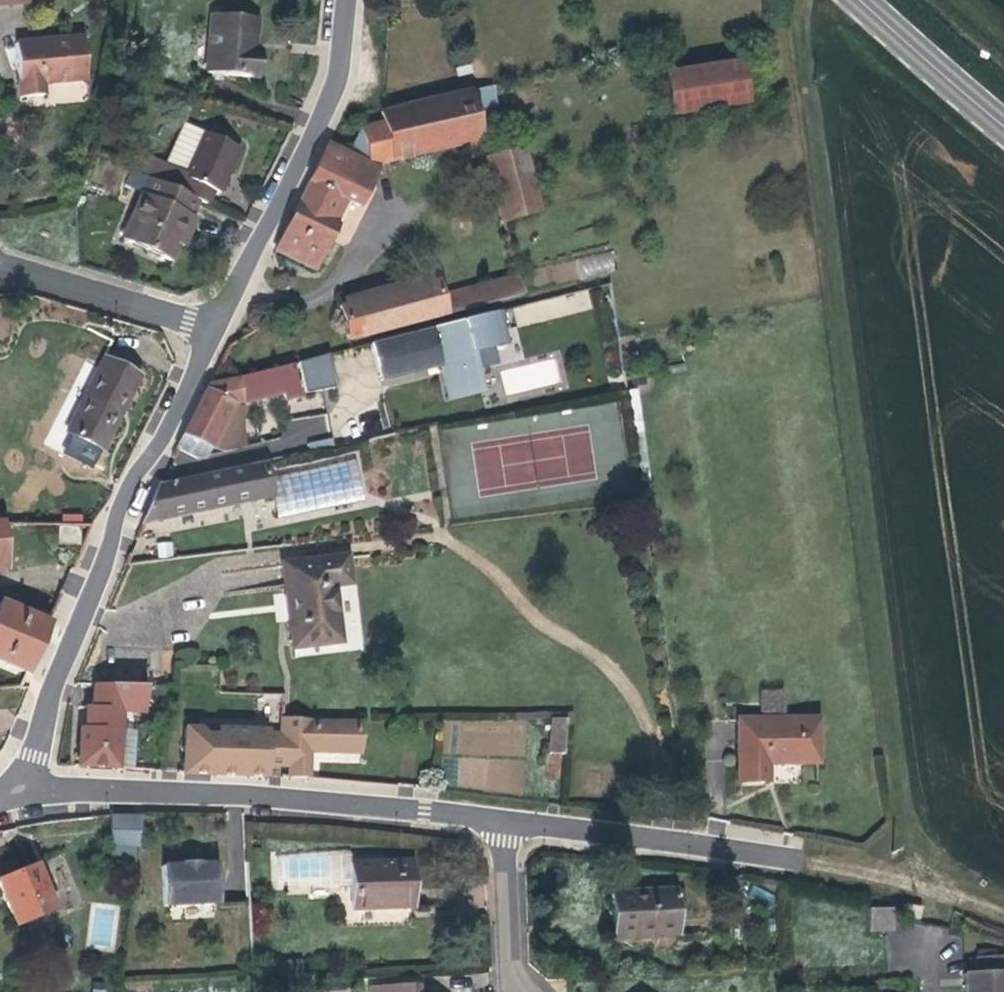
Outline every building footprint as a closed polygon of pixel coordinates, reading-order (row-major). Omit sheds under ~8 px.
[(257,18),(212,14),(207,72),(259,77),(261,51),(254,50),(257,18)] [(82,37),(15,43),(20,98),(43,96),(42,83),(86,79),(82,37)] [(750,59),(671,75),(679,112),(757,97),(750,59)] [(348,155),(327,144),(275,251),(314,270),(336,225),(334,224),(346,200),(358,207),(374,176),(372,166),(467,143),(470,157),(485,154),(482,140),(481,140),(479,134),(473,106),(494,101),(491,87),(470,92),(470,91),(380,112),(382,122),(361,128),(361,129),(348,155)] [(494,101),(473,106),(479,134),(501,129),(494,101)] [(198,200),(207,204),(214,191),(219,193),(239,148),(189,125),(191,123),(184,120),(180,122),(178,128),(181,130),(165,162),(154,157),(145,176),(198,200)] [(485,159),(502,221),(540,210),(524,149),(485,159)] [(145,176),(136,172),(132,182),(145,188),(143,192),(131,218),(136,220),(126,241),(170,261),(177,244),(182,234),(187,236),(195,217),(191,215),(198,200),(145,176)] [(143,192),(145,188),(132,182),(130,186),(143,192)] [(182,246),(187,236),(182,234),(177,244),(182,246)] [(517,276),(496,281),(498,287),(519,281),(517,276)] [(435,281),(339,306),(348,340),(523,295),(519,281),(498,287),(496,281),(439,296),(435,281)] [(503,310),(493,312),(502,345),(511,342),(503,310)] [(472,352),(502,345),(493,312),(371,343),(381,381),(439,366),(448,400),(482,392),(472,352)] [(98,452),(137,379),(101,361),(110,345),(86,332),(72,355),(96,369),(84,392),(89,395),(67,435),(98,452)] [(298,361),(306,393),(338,385),(329,353),(298,361)] [(237,379),(208,384),(176,448),(196,458),(206,456),(232,404),(240,403),(284,392),(286,400),(302,396),(293,364),(237,379)] [(89,395),(84,392),(62,432),(67,435),(89,395)] [(332,447),(331,439),(318,442),(320,449),(332,447)] [(353,458),(268,476),(272,496),(277,518),(362,499),(353,458)] [(268,476),(265,462),(158,483),(142,523),(272,496),(268,476)] [(74,525),(52,524),(52,545),(74,545),(74,525)] [(345,558),(284,565),(288,595),(289,597),(292,598),(294,613),(292,614),(290,617),(294,646),(339,640),(332,584),(348,582),(345,558)] [(44,625),(34,620),(0,605),(0,665),(23,675),(44,625)] [(34,620),(44,625),(47,618),(37,613),(34,620)] [(80,727),(78,766),(117,768),(119,731),(119,730),(118,729),(119,710),(144,711),(145,685),(94,685),(90,707),(85,706),(84,728),(80,727)] [(173,685),(157,685),(156,708),(165,709),(166,698),(172,698),(173,685)] [(309,778),(310,753),(311,720),(282,718),(281,734),(268,734),(268,730),(217,729),(216,735),(206,735),(199,728),(184,727),(183,773),(267,776),(267,764),(290,765),(289,777),(309,778)] [(566,719),(550,718),(548,753),(564,754),(566,719)] [(737,720),(738,782),(767,782),(767,764),(817,763),(817,719),(737,720)] [(311,720),(310,753),(338,753),(338,730),(361,731),(361,720),(311,720)] [(361,731),(338,730),(338,753),(363,753),(363,720),(361,720),(361,731)] [(134,732),(119,731),(117,768),(131,769),(134,732)] [(123,838),(131,839),(133,808),(106,809),(105,837),(107,837),(123,838)] [(122,858),(123,838),(107,837),(106,856),(122,858)] [(266,886),(339,888),(338,868),(337,856),(265,863),(266,886)] [(338,868),(339,888),(341,911),(400,909),(397,866),(338,868)] [(37,868),(0,882),(0,889),(15,924),(54,908),(37,868)] [(159,919),(215,917),(212,877),(194,878),(194,876),(174,877),(174,879),(156,879),(159,919)] [(674,892),(612,894),(614,939),(675,936),(674,892)] [(895,932),(896,907),(871,906),(869,930),(895,932)] [(926,923),(913,923),(913,934),(926,935),(926,923)] [(974,944),(975,958),(968,958),(970,991),(1003,991),(1003,942),(974,944)] [(422,981),(363,985),(364,991),(422,991),(422,981)]
